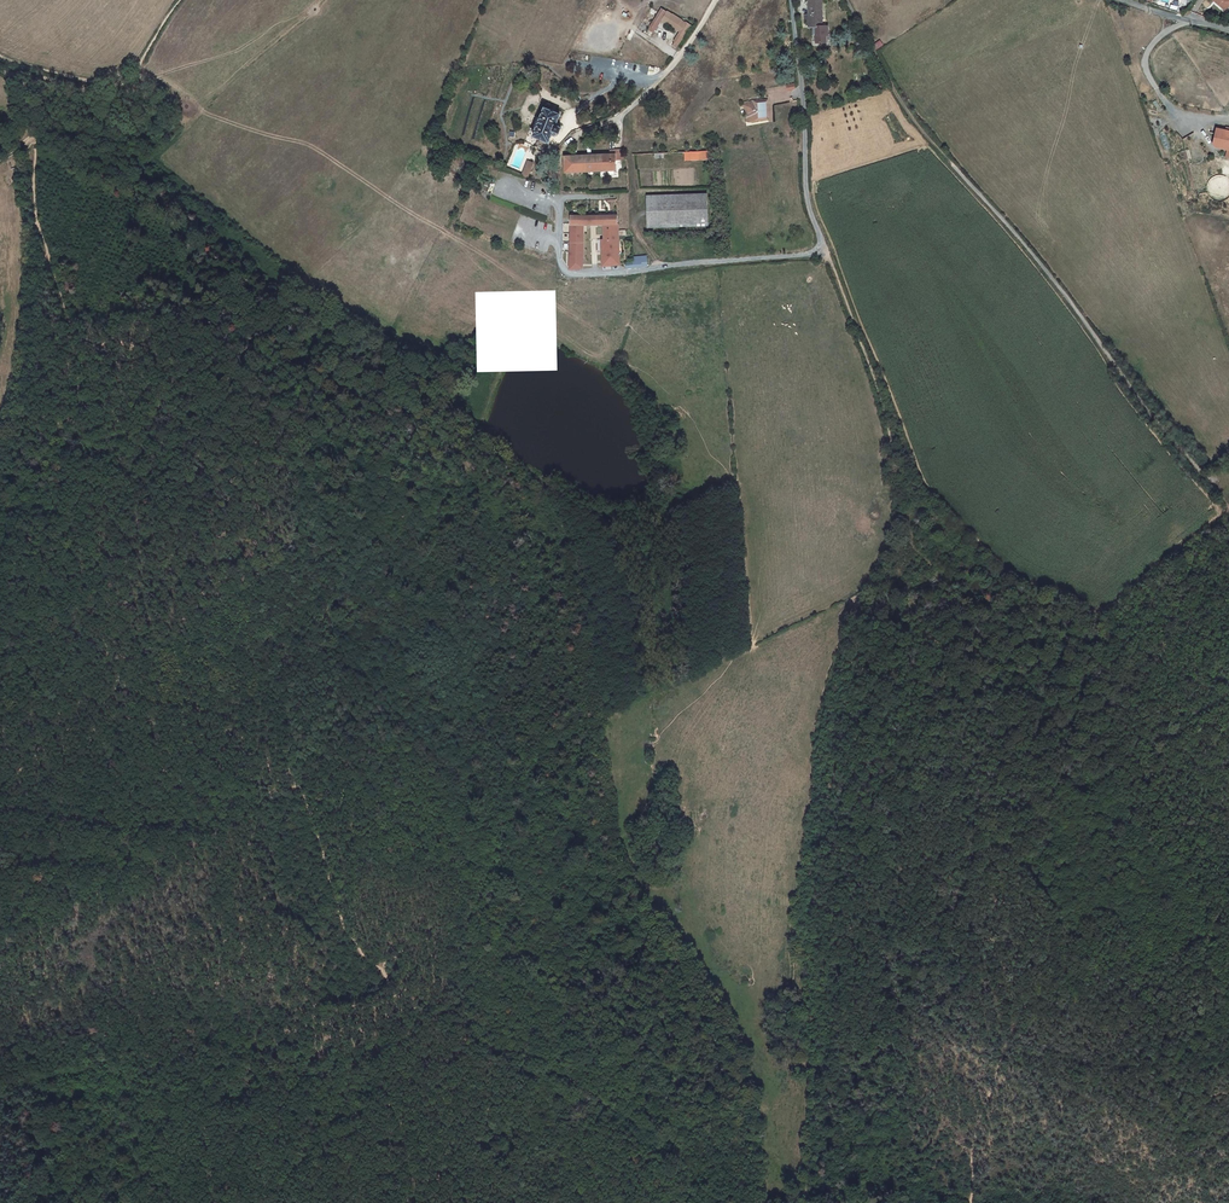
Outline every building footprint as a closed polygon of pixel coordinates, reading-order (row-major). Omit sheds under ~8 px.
[(822,0),(808,0),(808,15),(807,15),(805,17),(805,20),(808,20),(808,25),(813,25),(813,27),(820,27),(820,20),(821,20),(821,14),(822,14),(822,5),(820,5),(820,2),(822,1),(822,0)] [(1225,11),(1228,6),(1228,1),(1228,0),(1213,0),(1225,11)] [(675,31),(682,20),(673,14),(673,15),(667,11),(661,21),(675,31)] [(686,23),(674,42),(675,42),(673,45),(677,47),(679,44),(679,45),(691,26),(686,23)] [(126,87),(126,95),(133,95),(139,89),(138,86),(126,87)] [(767,99),(753,100),(747,102),(746,108),(746,113),(746,119),(752,120),(755,117),(758,117),(758,118),(759,118),(760,119),(768,118),(767,114),(765,115),(765,112),(767,112),(767,99)] [(545,109),(560,116),(562,112),(546,106),(546,107),(543,105),(539,116),(538,116),(533,128),(534,128),(537,129),(545,109)] [(556,126),(560,116),(545,109),(537,129),(533,137),(538,139),(537,143),(546,150),(552,136),(556,137),(557,134),(560,135),(562,128),(556,126)] [(1226,128),(1226,131),(1216,129),(1215,133),(1213,145),(1215,147),(1228,150),(1228,148),(1228,129),(1226,128)] [(1182,162),(1189,160),(1186,150),(1179,153),(1182,162)] [(685,160),(711,159),(710,151),(685,152),(685,160)] [(602,155),(586,156),(586,172),(616,171),(615,155),(606,155),(606,157),(602,158),(602,155)] [(565,163),(577,172),(586,172),(586,156),(565,157),(565,163)] [(535,166),(529,163),(522,176),(529,179),(535,166)] [(646,196),(647,228),(708,225),(707,194),(646,196)] [(618,220),(617,217),(571,217),(571,234),(571,270),(584,269),(583,227),(603,227),(605,240),(606,249),(602,250),(604,268),(622,266),(619,235),(618,220)]
